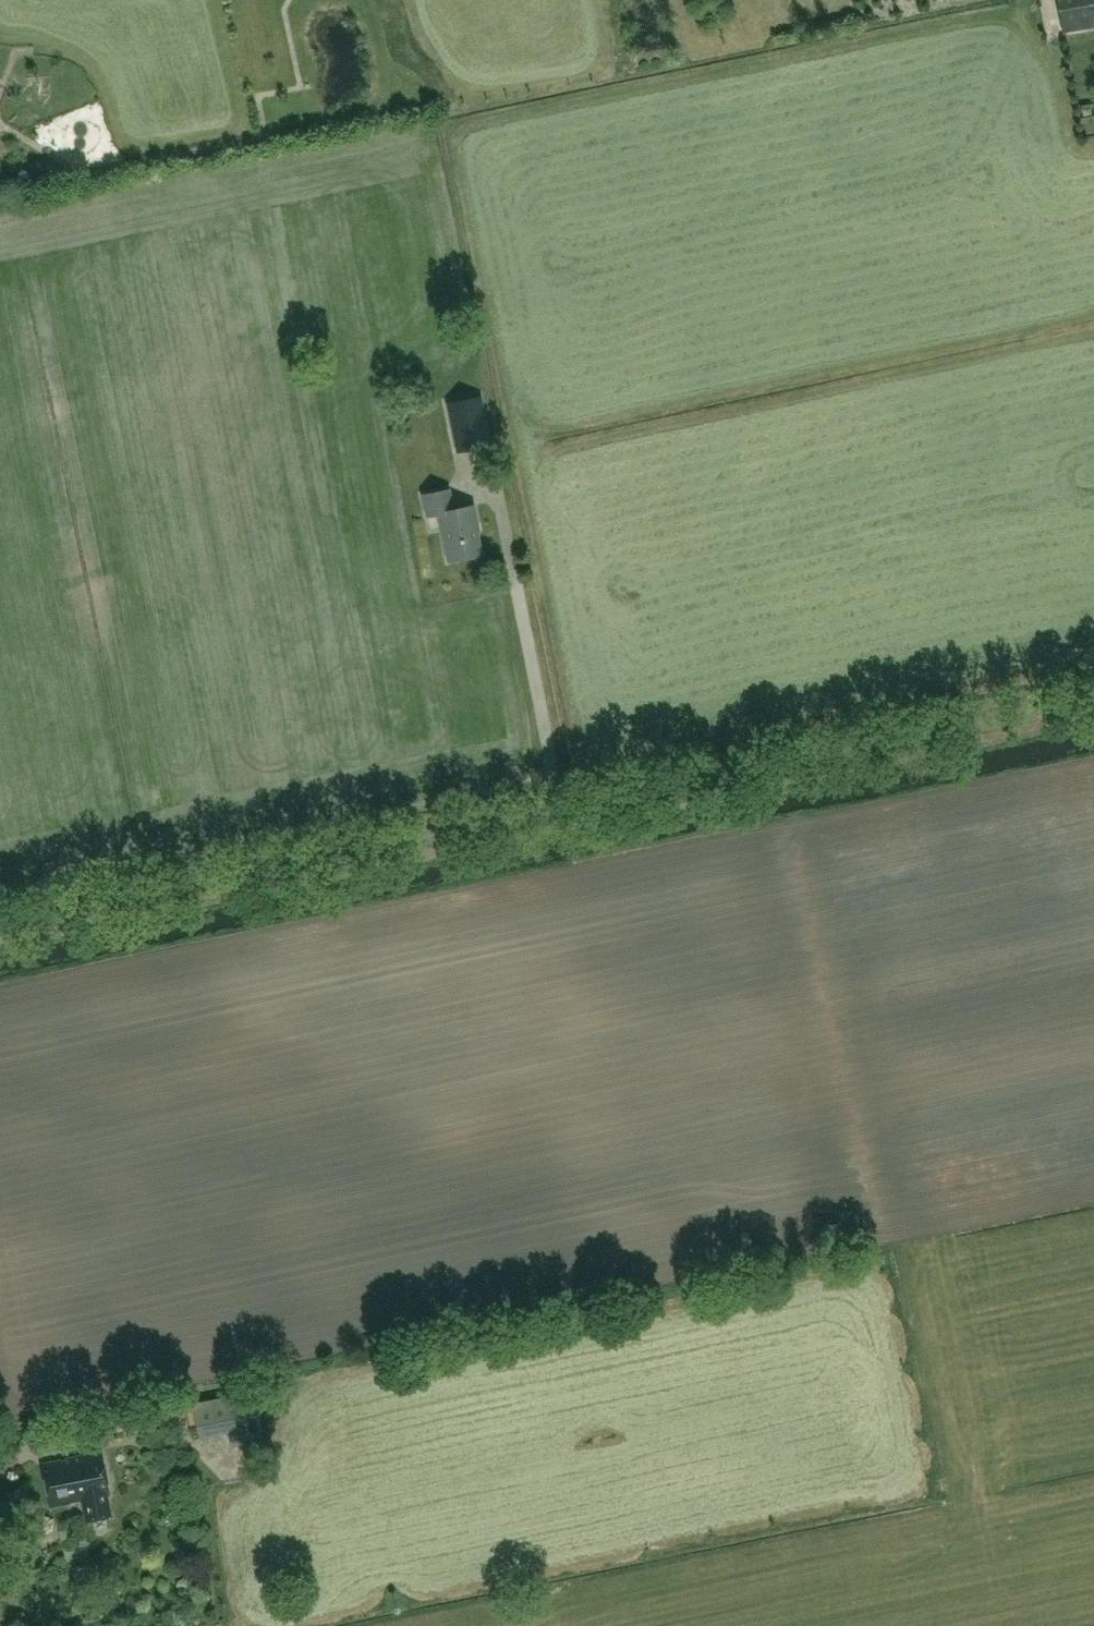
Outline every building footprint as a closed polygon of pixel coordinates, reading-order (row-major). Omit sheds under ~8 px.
[(1064,30),(1093,25),(1093,0),(1059,0),(1064,30)] [(1082,110),(1084,116),(1092,115),(1090,108),(1082,110)] [(446,402),(456,453),(492,445),(482,395),(446,402)] [(439,513),(449,560),(483,554),(477,523),(479,522),(475,504),(454,508),(450,488),(423,493),(428,515),(439,513)] [(253,1390),(194,1401),(201,1437),(230,1431),(232,1442),(262,1436),(253,1390)] [(51,1505),(82,1499),(86,1520),(112,1515),(108,1493),(111,1493),(102,1450),(42,1462),(51,1505)]
